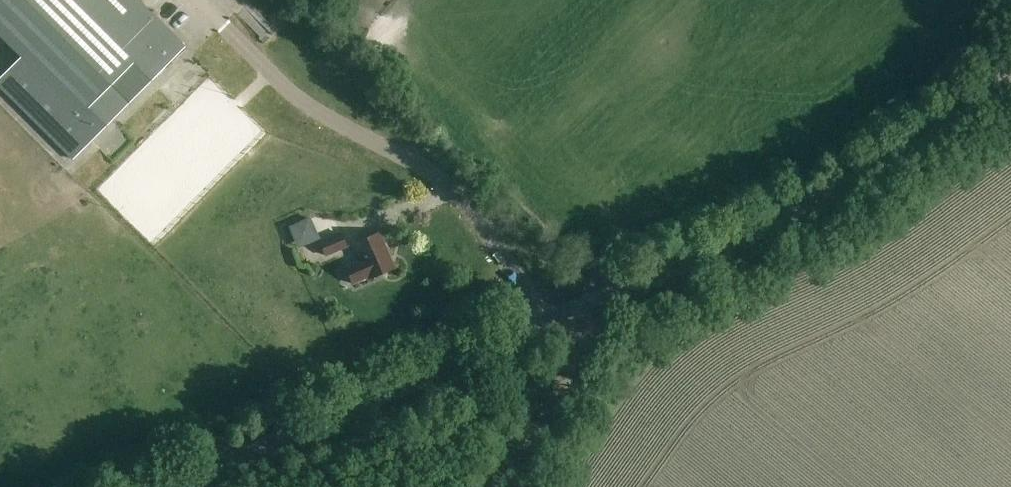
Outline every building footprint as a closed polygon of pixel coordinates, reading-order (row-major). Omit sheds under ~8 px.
[(21,55),(0,76),(0,85),(73,158),(186,45),(142,0),(0,0),(0,34),(21,55)] [(178,101),(203,75),(187,60),(163,86),(178,101)] [(300,250),(322,240),(312,216),(290,226),(300,250)] [(326,257),(348,247),(342,232),(320,242),(326,257)] [(369,278),(394,267),(378,232),(354,243),(361,259),(344,267),(351,285),(369,277),(369,278)]
